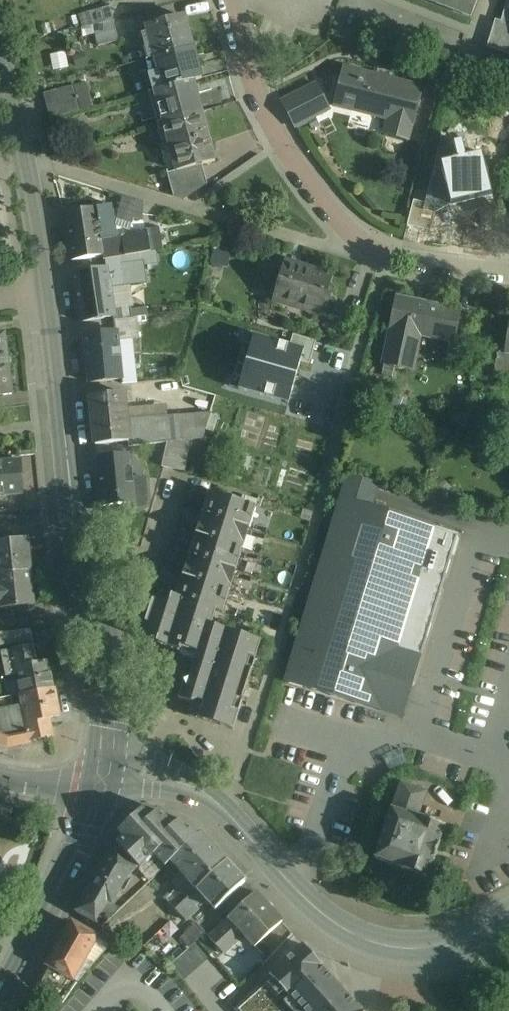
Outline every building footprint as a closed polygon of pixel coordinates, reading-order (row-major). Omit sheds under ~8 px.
[(472,17),(478,0),(428,0),(472,17)] [(493,50),(508,55),(508,0),(493,50)] [(110,7),(89,12),(93,26),(113,20),(110,7)] [(186,17),(147,27),(148,34),(155,59),(194,48),(186,17)] [(113,20),(93,26),(96,36),(116,31),(113,20)] [(116,31),(96,36),(99,47),(119,41),(116,31)] [(155,59),(148,34),(145,35),(147,43),(142,44),(147,61),(155,59)] [(147,61),(155,92),(194,81),(202,79),(194,48),(155,59),(147,61)] [(50,53),(52,69),(68,67),(66,51),(50,53)] [(67,55),(69,65),(86,62),(84,52),(67,55)] [(423,88),(345,68),(335,107),(336,107),(337,106),(351,110),(351,111),(352,111),(354,105),(391,115),(386,134),(409,140),(412,127),(413,127),(423,88)] [(155,92),(149,93),(158,124),(202,112),(194,81),(155,92)] [(317,84),(296,95),(302,108),(310,104),(314,111),(328,104),(317,84)] [(73,86),(44,94),(51,119),(80,112),(73,86)] [(500,92),(494,112),(506,115),(508,103),(508,94),(500,92)] [(302,108),(289,115),(296,127),(317,116),(314,111),(310,104),(302,108)] [(202,112),(158,124),(164,145),(169,144),(176,172),(177,172),(202,165),(215,162),(202,112)] [(202,165),(177,172),(176,172),(168,174),(174,197),(184,200),(207,185),(202,165)] [(408,228),(470,236),(476,195),(413,186),(408,228)] [(144,203),(123,196),(118,213),(143,220),(144,203)] [(97,208),(64,213),(72,261),(104,256),(105,260),(119,258),(133,255),(144,254),(151,252),(148,234),(124,239),(123,236),(115,237),(114,232),(116,232),(112,206),(97,208)] [(158,227),(147,229),(148,234),(151,252),(157,251),(161,251),(158,227)] [(151,252),(144,254),(145,265),(159,262),(157,251),(151,252)] [(144,254),(119,258),(123,286),(147,283),(145,265),(144,254)] [(332,276),(286,262),(276,295),(299,302),(298,307),(321,314),(332,276)] [(107,269),(75,274),(82,322),(114,317),(115,317),(114,309),(113,306),(119,305),(117,293),(111,294),(107,269)] [(460,312),(396,299),(390,329),(392,329),(384,365),(412,371),(420,334),(455,342),(457,332),(461,312),(460,312)] [(134,306),(114,309),(115,317),(114,317),(115,321),(130,319),(135,318),(134,306)] [(474,312),(460,309),(460,312),(461,312),(457,332),(469,335),(474,312)] [(130,319),(115,321),(117,332),(118,335),(132,334),(130,319)] [(306,339),(251,327),(235,388),(284,407),(306,339)] [(117,332),(84,335),(90,383),(122,380),(118,335),(117,332)] [(0,335),(0,366),(9,365),(5,334),(0,335)] [(0,366),(0,396),(12,395),(9,365),(0,366)] [(124,394),(91,397),(96,445),(128,441),(129,441),(127,421),(124,394)] [(211,413),(179,416),(181,440),(190,439),(190,440),(202,439),(211,413)] [(179,416),(127,421),(129,441),(128,441),(129,447),(151,444),(151,443),(168,442),(163,467),(184,472),(190,440),(190,439),(181,440),(179,416)] [(168,442),(151,443),(151,444),(152,449),(141,450),(144,475),(162,474),(163,467),(168,442)] [(137,454),(98,458),(103,506),(145,502),(143,486),(140,486),(140,481),(133,481),(133,477),(139,476),(138,469),(132,469),(131,461),(137,460),(137,454)] [(0,463),(0,495),(20,493),(21,494),(22,494),(22,492),(20,463),(20,461),(18,461),(18,462),(0,463)] [(381,510),(363,505),(370,482),(348,476),(347,477),(348,478),(342,496),(341,498),(342,498),(336,517),(335,517),(335,519),(330,537),(329,537),(329,539),(323,558),(322,560),(323,560),(317,579),(317,578),(316,580),(317,580),(311,599),(310,601),(305,620),(304,619),(304,621),(299,640),(298,640),(298,642),(292,661),(292,660),(291,662),(292,662),(286,681),(285,683),(287,683),(305,688),(305,689),(307,689),(330,695),(330,696),(331,696),(332,696),(354,703),(356,704),(356,703),(379,710),(378,710),(381,711),(382,709),(386,710),(389,699),(385,697),(387,690),(388,690),(388,688),(393,669),(394,670),(394,668),(400,649),(401,647),(400,647),(401,645),(420,650),(438,589),(419,584),(424,567),(425,567),(425,565),(431,546),(432,545),(431,544),(436,528),(437,528),(437,526),(435,526),(422,522),(420,521),(420,522),(403,516),(401,515),(401,516),(383,511),(383,510),(381,510)] [(209,493),(188,487),(184,499),(205,506),(209,493)] [(256,508),(209,493),(205,506),(202,515),(249,529),(256,508)] [(202,515),(181,508),(177,520),(198,527),(202,515)] [(249,529),(202,515),(198,527),(196,536),(242,550),(249,529)] [(196,536),(175,529),(171,541),(192,548),(196,536)] [(242,550),(196,536),(192,548),(189,557),(236,571),(242,550)] [(0,541),(0,574),(30,571),(27,538),(0,541)] [(189,557),(168,550),(164,562),(185,569),(189,557)] [(236,571),(189,557),(185,569),(182,578),(229,592),(236,571)] [(0,574),(0,607),(34,604),(30,571),(0,574)] [(182,578),(162,571),(158,584),(179,590),(182,578)] [(229,592),(182,578),(179,590),(176,598),(176,599),(216,611),(216,612),(223,614),(229,592)] [(261,642),(211,627),(216,612),(216,611),(176,599),(176,598),(171,597),(170,603),(153,598),(142,633),(158,638),(156,644),(180,652),(179,653),(183,659),(195,663),(189,680),(184,683),(179,700),(192,704),(188,717),(233,731),(261,642)] [(0,633),(0,646),(33,642),(31,630),(0,633)] [(37,663),(33,645),(13,649),(13,650),(1,652),(6,677),(18,674),(22,695),(54,688),(49,661),(37,663)] [(54,688),(22,695),(27,721),(31,740),(52,736),(48,718),(59,716),(54,688)] [(9,725),(8,719),(4,719),(2,719),(4,708),(0,707),(0,742),(8,745),(31,740),(27,721),(9,725)] [(401,784),(392,810),(391,809),(374,859),(401,868),(401,869),(427,878),(433,860),(434,860),(439,845),(438,844),(444,827),(418,818),(426,793),(401,784)] [(151,818),(143,809),(142,810),(143,811),(135,818),(134,818),(133,818),(134,819),(128,824),(127,824),(127,825),(119,833),(118,832),(118,833),(122,838),(116,844),(119,847),(138,867),(140,869),(154,856),(165,868),(170,863),(170,862),(197,836),(181,819),(173,827),(159,811),(151,818)] [(197,836),(170,862),(170,863),(178,871),(175,874),(178,878),(173,883),(178,887),(165,899),(176,910),(227,862),(200,834),(197,836)] [(119,847),(105,862),(98,875),(97,875),(88,891),(77,913),(96,923),(107,902),(112,904),(126,879),(138,867),(119,847)] [(246,882),(227,862),(176,910),(186,921),(199,909),(195,906),(203,898),(215,911),(246,882)] [(283,921),(256,893),(209,937),(224,954),(243,935),(255,947),(283,921)] [(71,923),(47,965),(49,967),(73,980),(83,963),(97,938),(71,923)] [(196,923),(180,938),(189,948),(205,933),(196,923)] [(97,938),(83,963),(90,967),(108,944),(97,938)] [(302,946),(230,1010),(362,1010),(302,946)] [(73,981),(49,967),(39,984),(62,1006),(77,983),(73,980),(73,981)]
